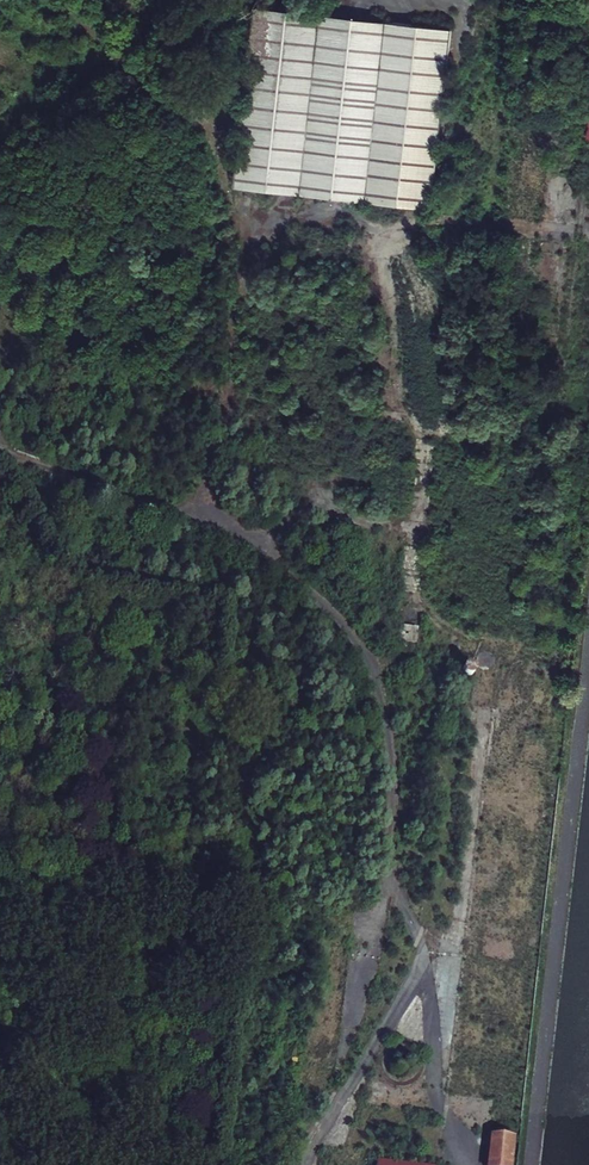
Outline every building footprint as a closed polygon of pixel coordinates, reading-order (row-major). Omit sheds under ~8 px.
[(386,22),(257,5),(235,185),(366,200),(386,22)] [(452,29),(386,22),(366,200),(432,208),(448,66),(452,29)] [(443,230),(442,247),(457,247),(458,230),(443,230)] [(396,642),(416,644),(418,627),(398,625),(396,642)] [(546,711),(556,712),(558,696),(547,695),(546,711)] [(496,1101),(495,1109),(520,1110),(521,1102),(496,1101)] [(493,1139),(490,1164),(513,1164),(515,1142),(510,1141),(493,1139)]
